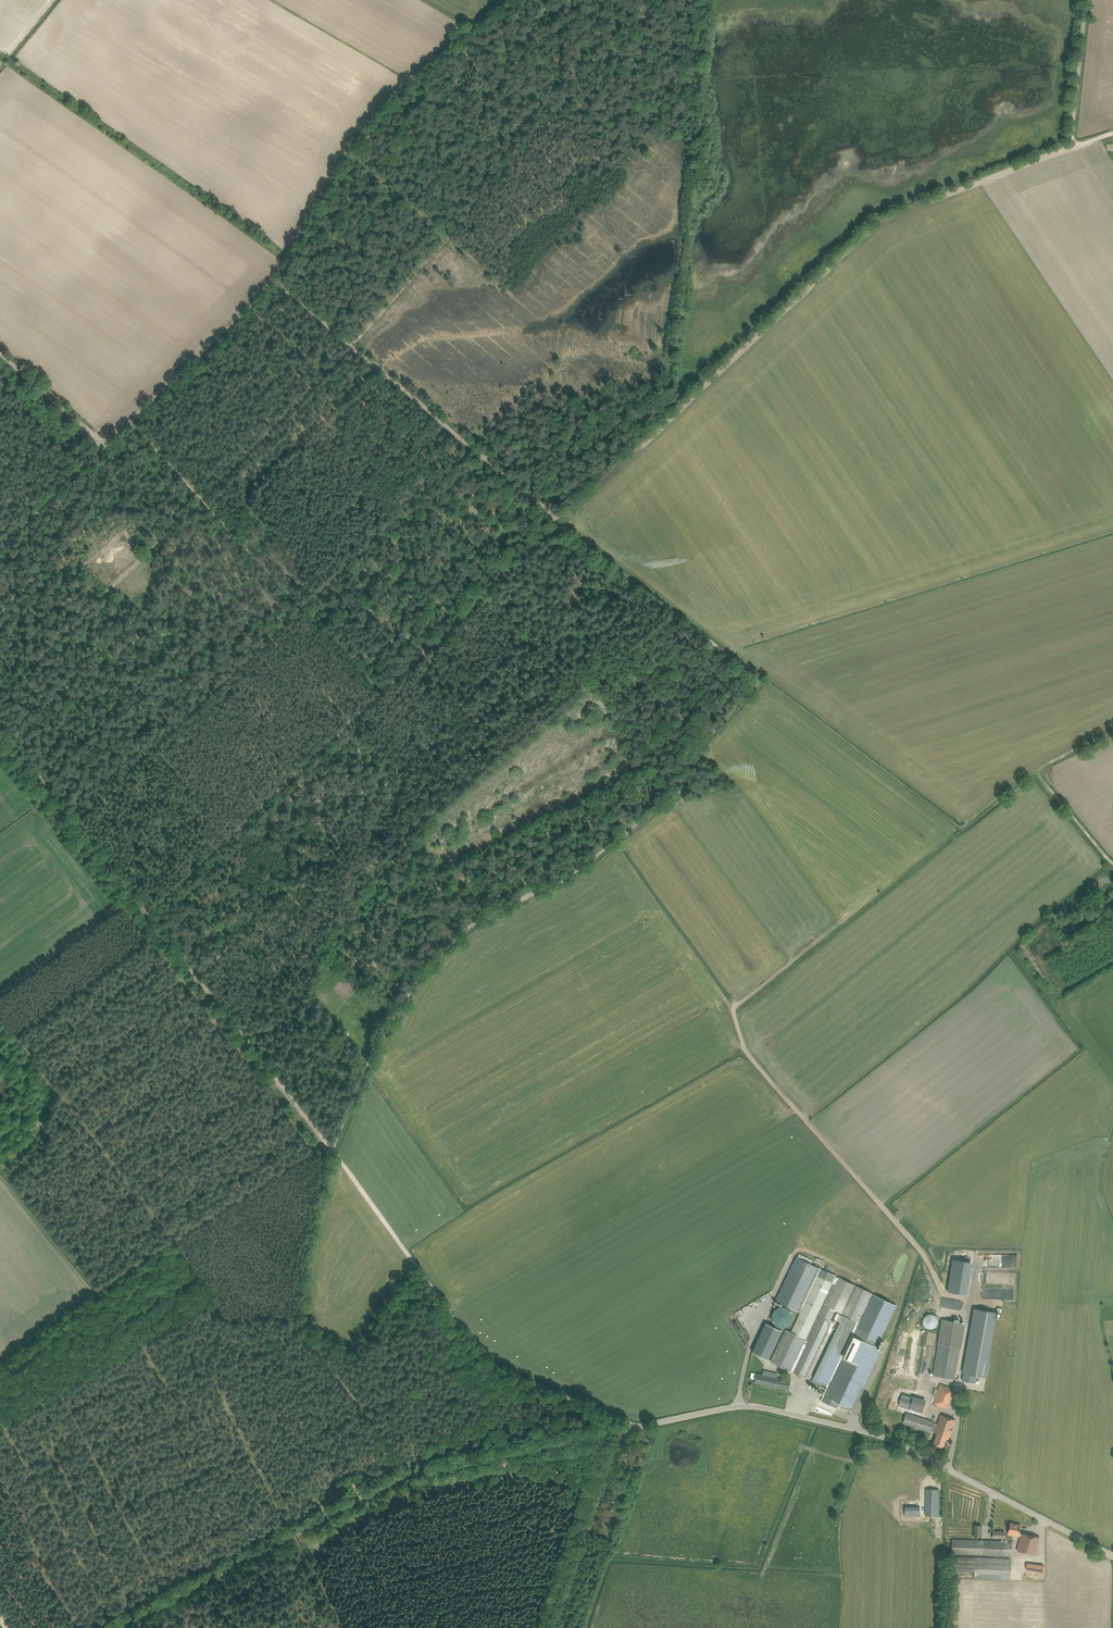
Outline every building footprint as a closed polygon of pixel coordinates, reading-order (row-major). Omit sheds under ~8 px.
[(786,1330),(771,1361),(791,1370),(792,1371),(795,1372),(794,1373),(796,1374),(797,1373),(805,1377),(808,1372),(832,1320),(833,1319),(836,1311),(826,1306),(827,1304),(824,1303),(833,1284),(836,1285),(839,1278),(837,1277),(836,1276),(820,1268),(796,1257),(776,1300),(799,1311),(800,1312),(790,1332),(786,1330)] [(827,1304),(826,1306),(859,1321),(872,1294),(839,1278),(836,1285),(827,1304)] [(823,1396),(821,1401),(836,1408),(838,1405),(852,1412),(881,1351),(876,1348),(896,1305),(873,1294),(860,1322),(829,1388),(825,1396),(823,1396)] [(772,1316),(772,1317),(772,1318),(772,1319),(773,1320),(773,1321),(774,1322),(774,1323),(775,1324),(776,1325),(777,1326),(778,1326),(779,1327),(780,1327),(781,1327),(782,1327),(783,1327),(784,1327),(785,1327),(786,1327),(787,1327),(787,1326),(788,1326),(789,1325),(790,1325),(790,1324),(791,1323),(791,1322),(792,1322),(792,1321),(792,1320),(793,1319),(793,1318),(793,1317),(793,1316),(793,1315),(792,1315),(792,1314),(792,1313),(791,1312),(791,1311),(790,1311),(790,1310),(789,1309),(788,1309),(788,1308),(787,1308),(786,1308),(785,1307),(784,1307),(783,1307),(782,1307),(781,1307),(780,1307),(779,1307),(778,1308),(777,1308),(777,1309),(776,1309),(775,1310),(775,1311),(774,1311),(774,1312),(773,1313),(773,1314),(772,1315),(772,1316)] [(975,1308),(962,1380),(975,1383),(976,1377),(979,1378),(980,1376),(986,1377),(989,1360),(988,1360),(996,1312),(990,1311),(981,1309),(975,1308)] [(813,1381),(812,1384),(816,1386),(817,1383),(827,1387),(829,1388),(860,1322),(859,1321),(843,1314),(840,1321),(815,1375),(812,1380),(813,1381)] [(929,1328),(930,1328),(932,1328),(933,1328),(934,1327),(936,1327),(937,1325),(937,1324),(938,1323),(938,1321),(938,1320),(937,1319),(936,1317),(935,1316),(934,1316),(933,1315),(932,1315),(930,1315),(929,1315),(927,1316),(926,1316),(925,1318),(925,1319),(924,1320),(924,1322),(924,1323),(925,1324),(925,1326),(926,1327),(928,1327),(929,1328)] [(965,1323),(943,1319),(938,1344),(939,1344),(933,1375),(955,1379),(960,1348),(965,1323)] [(766,1323),(752,1352),(769,1359),(782,1331),(766,1323)] [(935,1351),(936,1332),(925,1332),(924,1371),(932,1371),(933,1351),(935,1351)] [(763,1374),(757,1373),(755,1382),(789,1389),(790,1381),(777,1378),(778,1373),(763,1370),(763,1374)] [(933,1403),(946,1408),(953,1388),(940,1384),(933,1403)] [(926,1402),(914,1398),(913,1399),(901,1395),(898,1405),(922,1413),(926,1402)] [(906,1413),(905,1417),(903,1423),(931,1431),(934,1422),(906,1413)] [(937,1434),(936,1438),(934,1443),(943,1447),(946,1438),(949,1439),(955,1420),(941,1415),(935,1433),(937,1434)] [(926,1489),(926,1494),(926,1515),(938,1516),(939,1489),(926,1489)] [(920,1515),(920,1507),(920,1515),(910,1515),(910,1509),(905,1508),(905,1506),(905,1515),(920,1515)] [(1011,1523),(1009,1528),(1008,1534),(1021,1537),(1017,1550),(1035,1555),(1040,1537),(1019,1532),(1021,1525),(1011,1523)] [(974,1525),(974,1537),(981,1537),(982,1525),(974,1525)] [(993,1537),(1002,1538),(1001,1541),(1008,1541),(1008,1537),(1007,1537),(1007,1535),(1005,1535),(1005,1532),(993,1531),(993,1537)] [(952,1539),(951,1553),(1009,1555),(1010,1555),(1011,1555),(1012,1541),(1011,1541),(1008,1541),(1001,1541),(974,1540),(952,1539)] [(974,1579),(1011,1580),(1011,1558),(952,1556),(951,1571),(974,1572),(974,1579)] [(1027,1569),(1044,1572),(1045,1565),(1028,1562),(1027,1569)]
